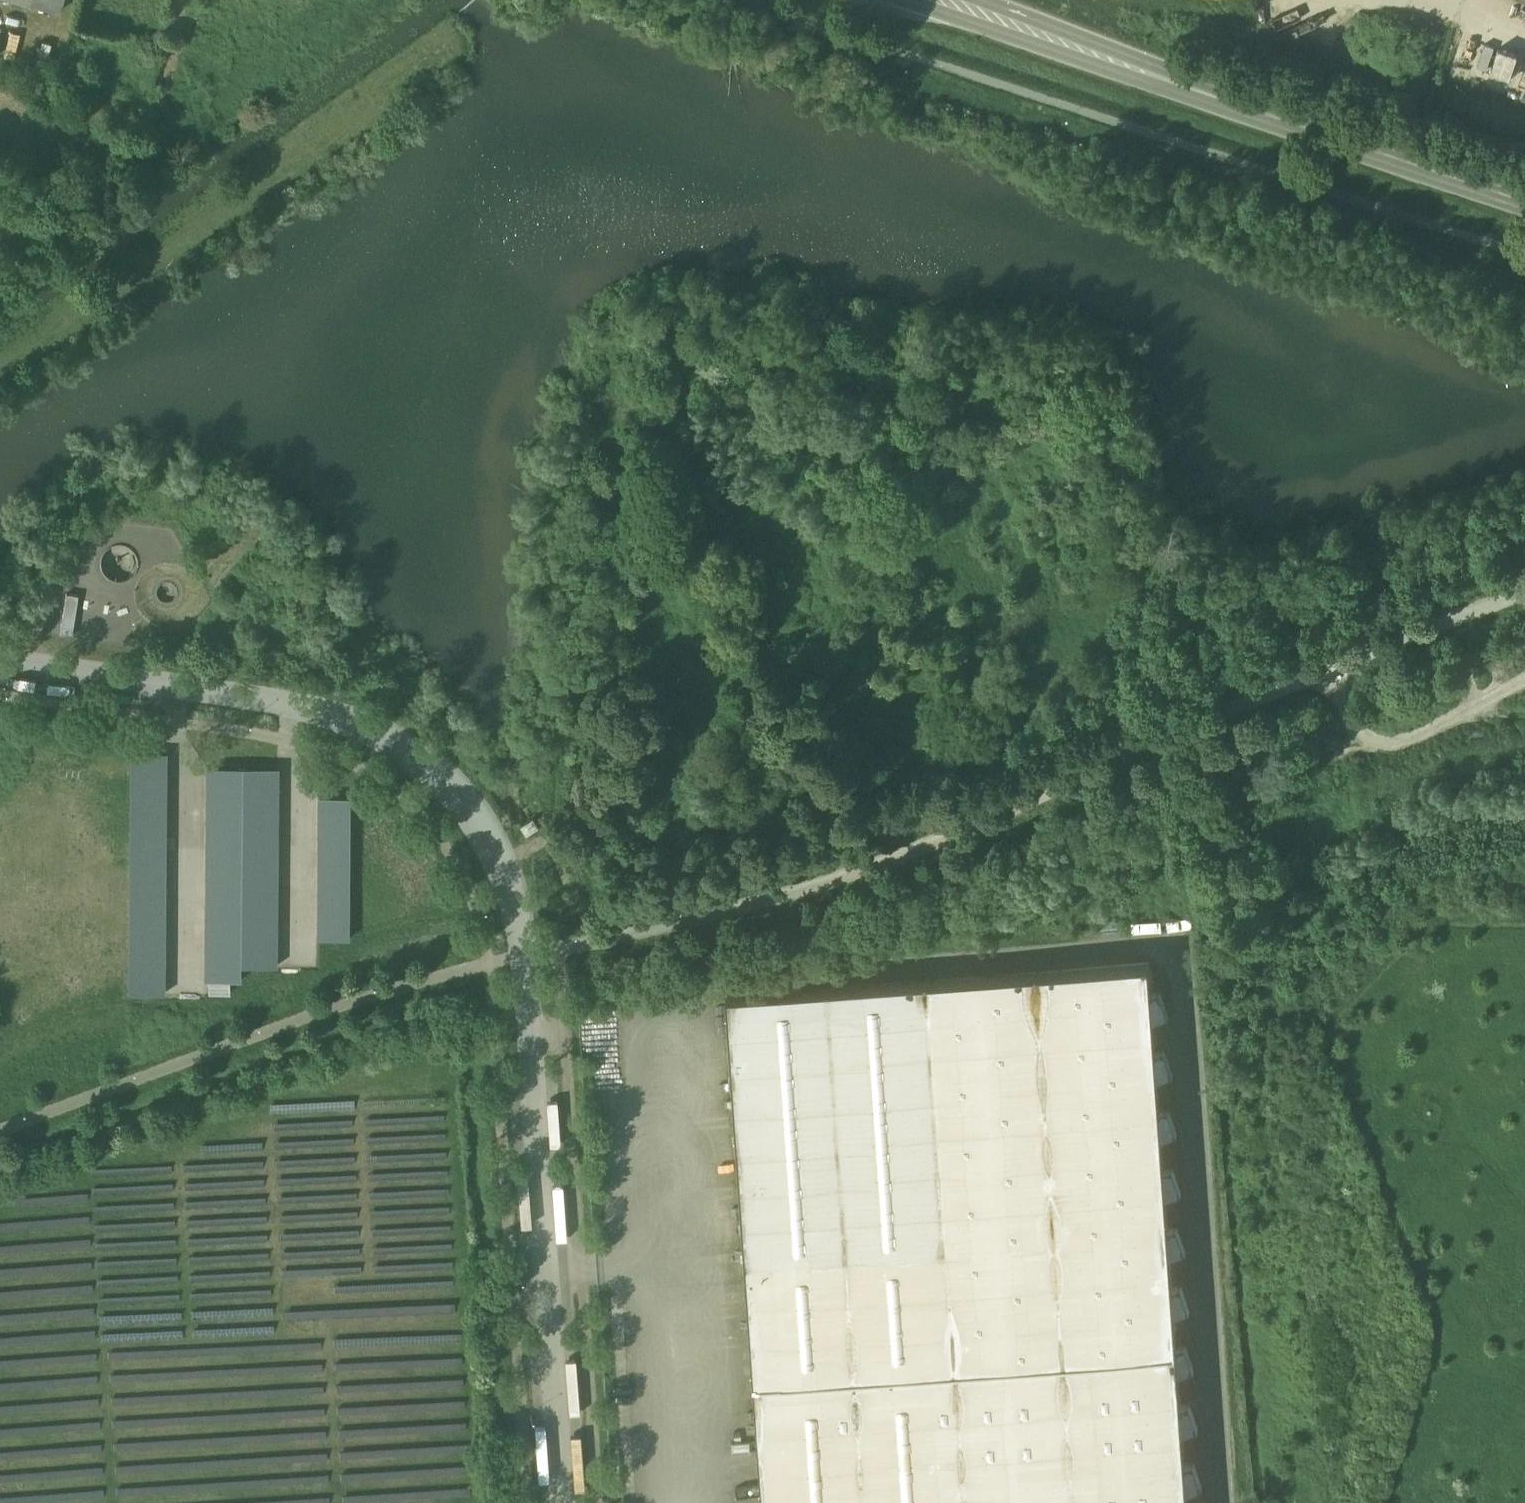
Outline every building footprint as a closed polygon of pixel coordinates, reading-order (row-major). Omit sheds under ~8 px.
[(65,0),(19,0),(63,9),(65,0)] [(1512,75),(1519,51),(1484,42),(1478,65),(1512,75)] [(78,596),(66,594),(60,634),(72,636),(78,596)] [(166,752),(130,752),(128,994),(164,994),(166,752)] [(278,767),(206,767),(204,980),(241,980),(241,966),(276,966),(278,767)] [(314,940),(350,940),(352,798),(315,797),(314,940)] [(726,1004),(761,1502),(1182,1502),(1146,975),(726,1004)]
